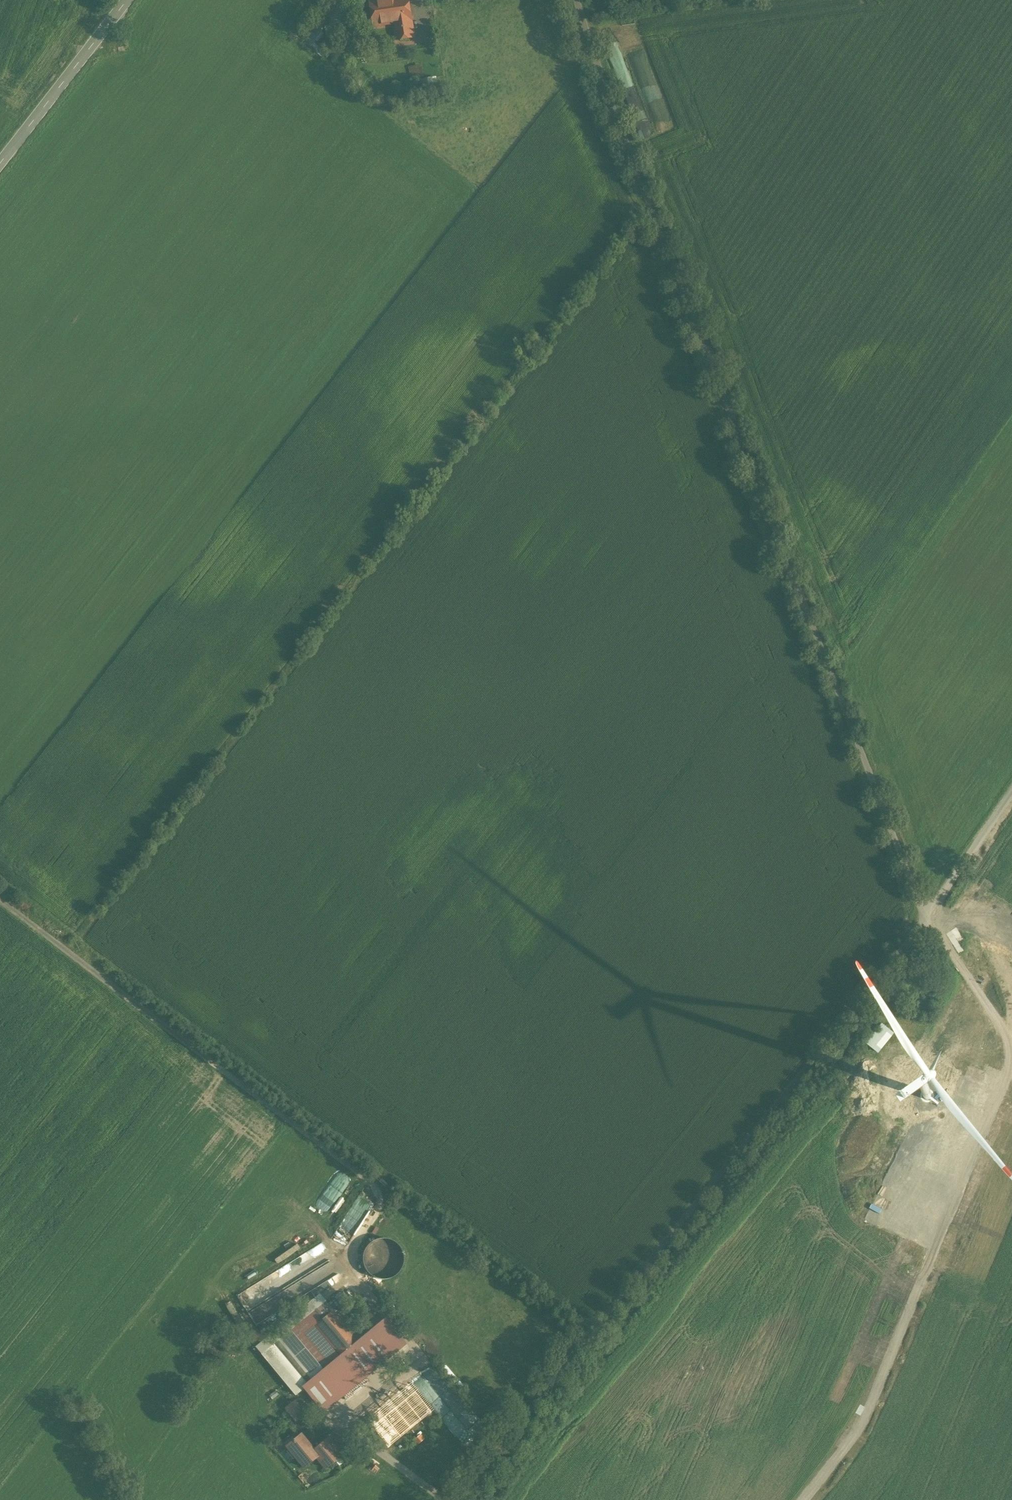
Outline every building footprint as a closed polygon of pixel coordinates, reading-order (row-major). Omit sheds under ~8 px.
[(376,27),(399,25),(400,33),(419,30),(416,0),(373,0),(376,27)] [(319,22),(308,35),(317,43),(328,30),(319,22)] [(329,59),(334,53),(320,43),(316,48),(329,59)] [(339,1231),(352,1239),(376,1201),(362,1192),(343,1223),(338,1221),(331,1232),(336,1235),(339,1231)] [(402,1273),(410,1244),(379,1236),(371,1265),(402,1273)] [(234,1313),(278,1292),(274,1284),(272,1285),(269,1280),(228,1300),(234,1313)] [(325,1291),(309,1305),(316,1313),(332,1299),(325,1291)] [(380,1359),(334,1305),(317,1320),(343,1351),(326,1366),(311,1348),(291,1365),(325,1405),(380,1359)] [(404,1341),(380,1315),(370,1324),(393,1350),(404,1341)] [(434,1401),(414,1377),(382,1403),(402,1427),(434,1401)] [(282,1387),(271,1397),(280,1407),(290,1397),(282,1387)] [(298,1398),(287,1407),(299,1421),(310,1412),(298,1398)] [(322,1444),(304,1425),(286,1442),(308,1466),(319,1455),(329,1465),(350,1445),(336,1430),(322,1444)]
